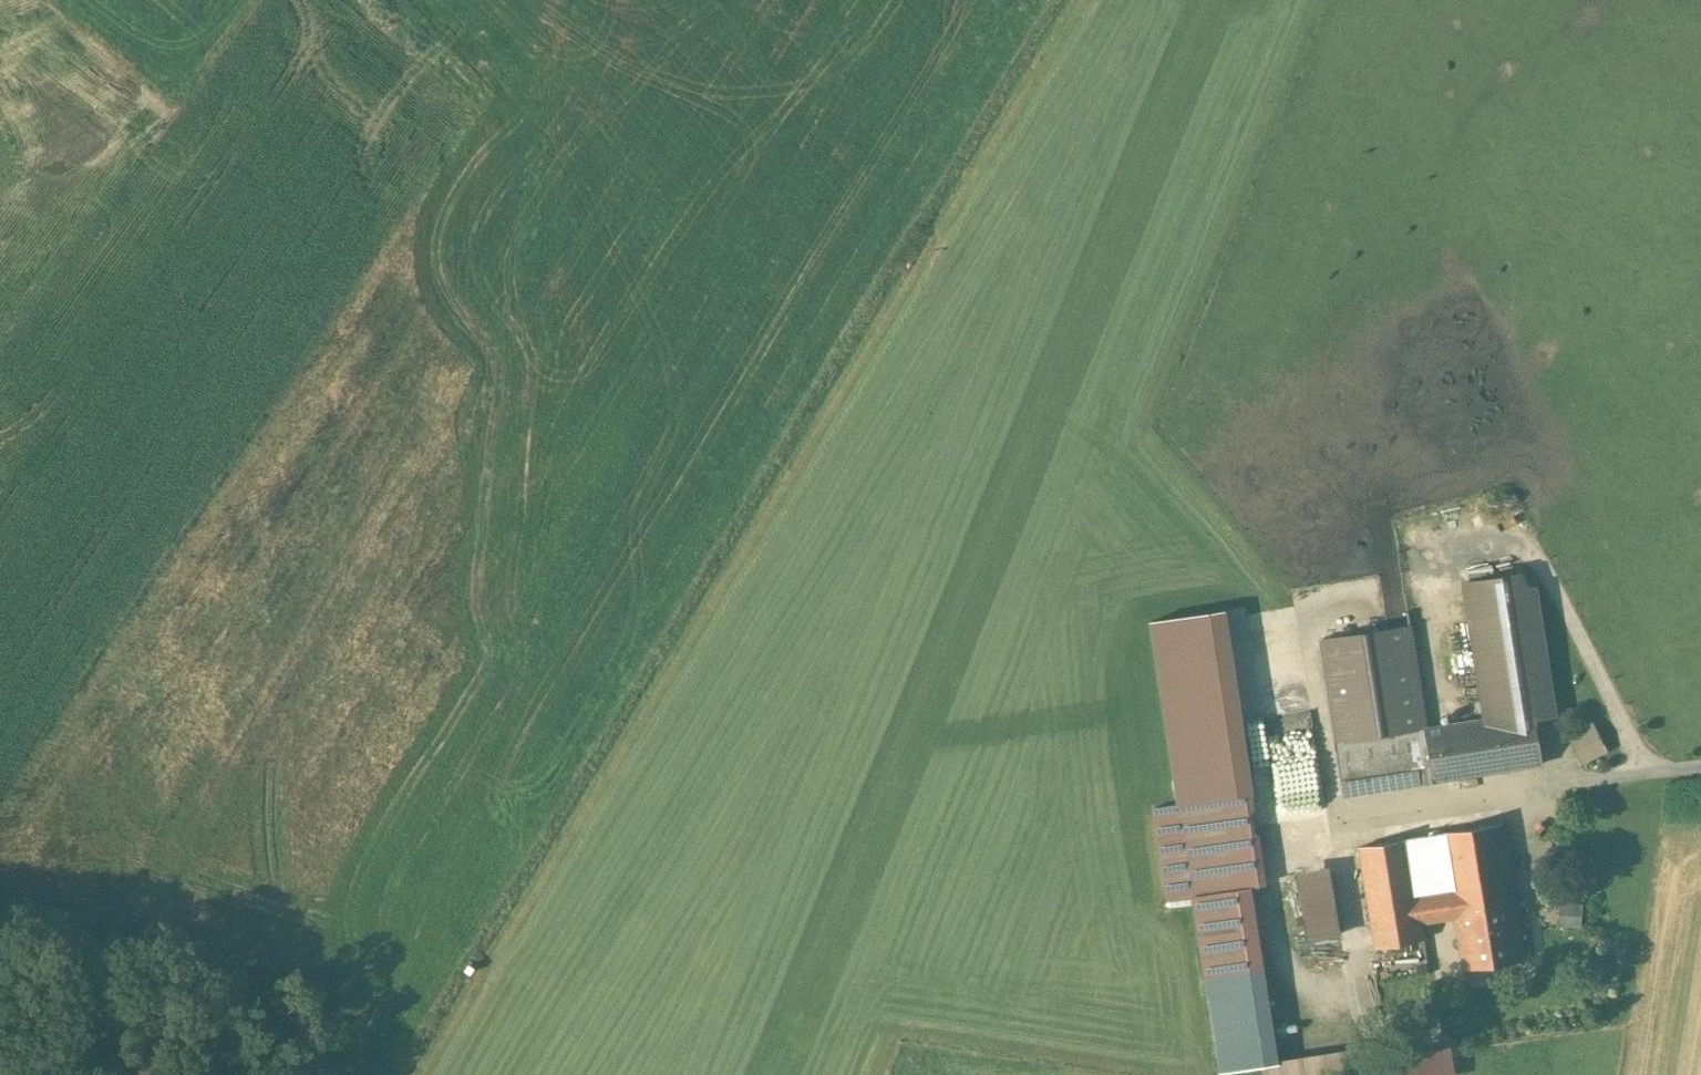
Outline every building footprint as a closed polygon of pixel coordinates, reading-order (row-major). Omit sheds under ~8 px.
[(1520,575),(1404,593),(1409,626),(1410,626),(1426,729),(1532,712),(1552,709),(1533,587),(1522,589),(1520,575)] [(1409,626),(1321,640),(1336,743),(1425,729),(1426,729),(1410,626),(1409,626)] [(1426,729),(1425,729),(1433,780),(1540,763),(1532,712),(1426,729)] [(1593,724),(1570,735),(1583,760),(1605,749),(1593,724)] [(1336,743),(1344,794),(1433,780),(1425,729),(1336,743)] [(1252,792),(1201,800),(1215,892),(1250,886),(1267,884),(1252,792)] [(1250,886),(1215,892),(1201,800),(1179,803),(1205,975),(1263,966),(1257,931),(1255,927),(1253,923),(1250,915),(1250,906),(1252,898),(1250,886)] [(1502,823),(1360,846),(1376,946),(1423,938),(1420,922),(1455,916),(1516,907),(1502,823)] [(1328,867),(1299,871),(1303,894),(1306,900),(1307,906),(1308,912),(1307,918),(1310,937),(1339,933),(1328,867)] [(1260,888),(1252,898),(1257,931),(1268,937),(1280,940),(1292,937),(1301,929),(1307,918),(1303,894),(1294,886),(1283,882),(1270,883),(1260,888)] [(1589,902),(1565,901),(1564,924),(1588,925),(1589,902)] [(1516,907),(1455,916),(1464,968),(1524,958),(1516,907)] [(1263,966),(1205,975),(1221,1072),(1278,1062),(1263,966)] [(1408,1074),(1464,1074),(1458,1042),(1404,1052),(1408,1074)]
